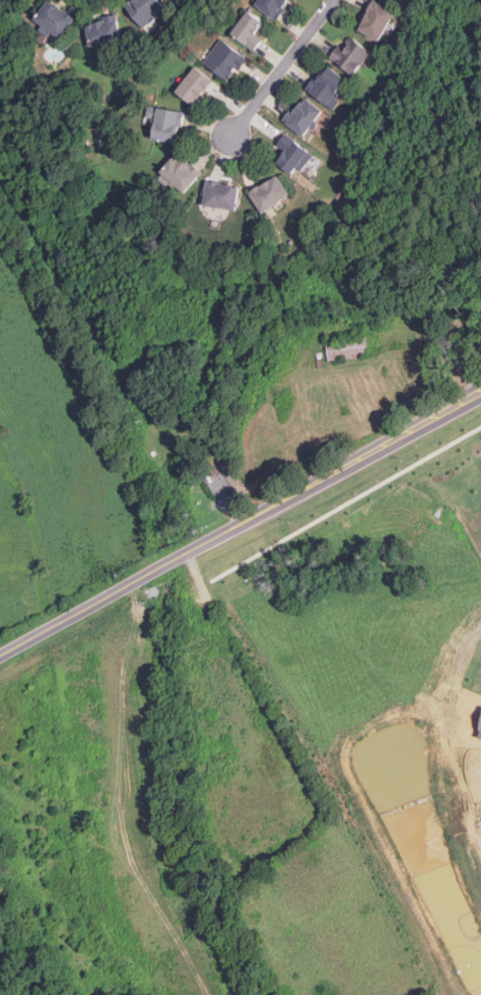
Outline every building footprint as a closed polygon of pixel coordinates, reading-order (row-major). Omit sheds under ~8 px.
[(127,4),(132,0),(160,0),(169,11),(147,29),(127,4)] [(257,5),(261,0),(290,0),(284,8),(287,11),(279,21),(257,5)] [(361,30),(382,41),(398,12),(377,1),(361,30)] [(39,31),(43,26),(34,20),(49,2),(51,4),(53,2),(61,8),(60,9),(65,12),(65,11),(77,20),(61,40),(52,33),(49,38),(39,31)] [(266,38),(259,33),(267,21),(251,9),(233,33),(257,51),(266,38)] [(92,46),(88,25),(109,22),(108,17),(119,15),(124,40),(92,46)] [(357,76),(330,57),(339,45),(342,47),(350,37),(373,54),(357,76)] [(229,80),(206,64),(223,39),(251,59),(242,71),(238,68),(229,80)] [(198,107),(175,88),(187,73),(189,74),(196,66),(214,81),(203,95),(206,97),(198,107)] [(331,104),(309,88),(317,78),(321,81),(331,67),(349,79),(331,104)] [(307,136),(285,119),(292,110),(296,113),(307,97),(325,111),(307,136)] [(176,142),(155,139),(161,108),(189,113),(187,126),(179,124),(176,142)] [(294,175),(278,162),(286,151),(279,145),(288,134),(312,153),(294,175)] [(187,191),(163,172),(177,155),(180,153),(203,171),(187,191)] [(252,192),(267,214),(294,194),(279,173),(252,192)] [(238,209),(207,205),(210,182),(241,186),(238,209)] [(348,339),(368,337),(371,357),(330,361),(328,341),(348,339)]
